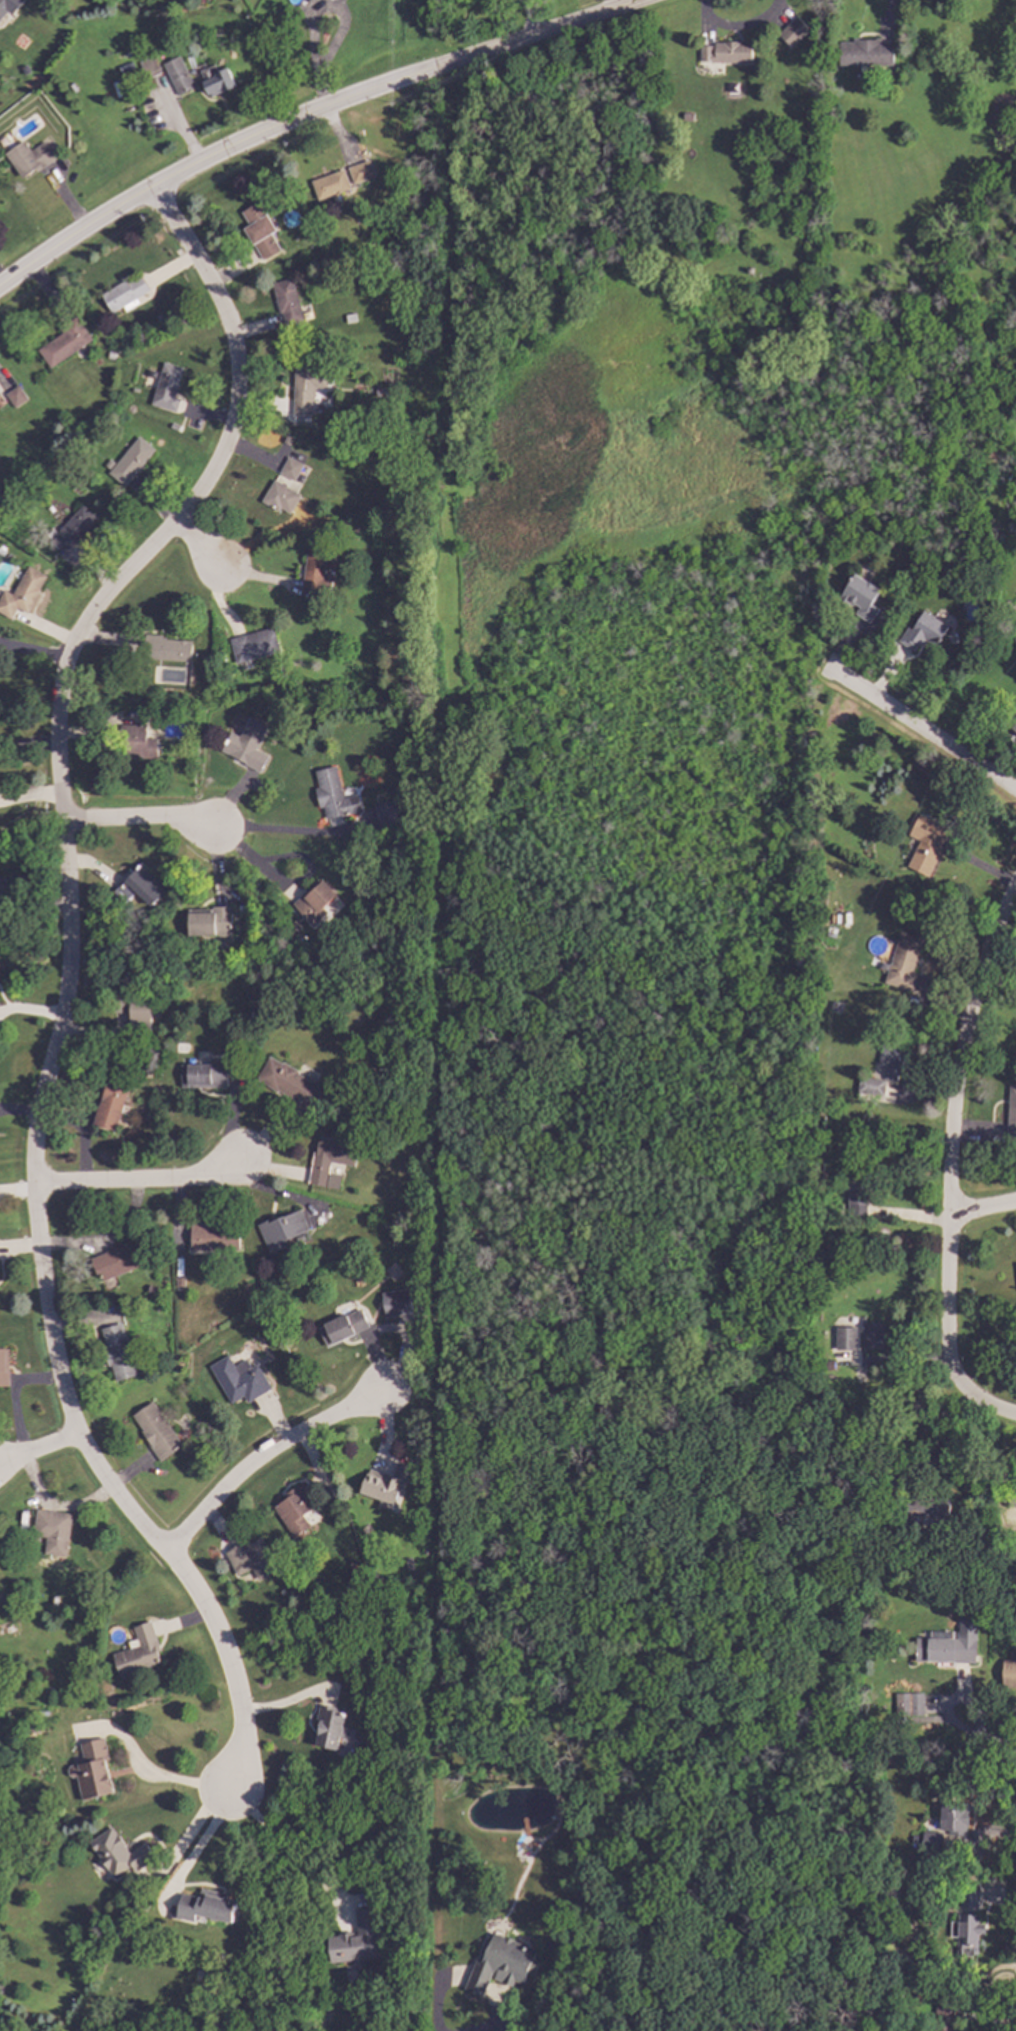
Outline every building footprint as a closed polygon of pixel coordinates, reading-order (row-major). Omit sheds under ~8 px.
[(4,11),(11,16),(22,0),(0,0),(0,16),(4,11)] [(808,29),(789,48),(775,33),(795,15),(808,29)] [(877,41),(890,41),(890,65),(835,65),(835,41),(840,41),(840,37),(877,37),(877,41)] [(738,42),(750,42),(751,62),(709,62),(709,61),(700,61),(699,45),(712,45),(713,51),(714,51),(713,42),(722,42),(722,41),(738,41),(738,42)] [(162,63),(174,96),(192,90),(180,56),(162,63)] [(159,73),(152,57),(138,63),(145,79),(159,73)] [(217,72),(214,65),(198,71),(208,97),(234,88),(227,68),(217,72)] [(953,75),(942,77),(940,68),(951,65),(953,75)] [(855,70),(857,72),(858,76),(856,79),(851,79),(849,76),(849,73),(851,70),(855,70)] [(691,112),(690,121),(681,120),(681,111),(691,112)] [(54,158),(43,141),(29,151),(21,141),(3,154),(21,180),(54,158)] [(352,185),(373,178),(367,160),(346,167),(352,185)] [(309,181),(316,201),(348,190),(341,170),(309,181)] [(242,229),(260,261),(278,251),(269,234),(274,231),(258,202),(239,212),(247,226),(242,229)] [(122,307),(124,311),(136,305),(133,298),(147,292),(139,276),(100,294),(109,313),(122,307)] [(270,284),(282,329),(303,323),(290,278),(270,284)] [(35,350),(48,369),(91,341),(75,317),(57,329),(60,334),(35,350)] [(150,406),(175,412),(178,399),(174,398),(182,368),(161,362),(150,406)] [(291,415),(310,415),(311,388),(324,388),(324,381),(327,381),(327,368),(292,368),(291,415)] [(26,400),(17,386),(4,394),(13,408),(26,400)] [(124,488),(152,450),(134,437),(106,475),(124,488)] [(301,464),(285,457),(277,473),(293,481),(301,464)] [(259,502),(277,512),(279,509),(288,514),(299,495),(271,480),(259,502)] [(95,519),(80,506),(48,541),(63,554),(95,519)] [(301,593),(329,595),(330,580),(322,579),(325,547),(305,546),(301,593)] [(44,575),(25,567),(20,579),(12,576),(6,590),(1,589),(0,591),(0,614),(11,619),(15,609),(28,614),(44,575)] [(879,590),(870,604),(877,608),(868,622),(854,613),(858,606),(853,603),(852,605),(848,603),(847,605),(837,598),(854,573),(879,590)] [(947,625),(934,646),(925,640),(920,647),(917,645),(913,651),(897,641),(907,626),(911,629),(923,610),(947,625)] [(227,639),(234,665),(278,653),(271,627),(227,639)] [(189,662),(190,639),(141,637),(140,660),(189,662)] [(408,675),(408,687),(399,686),(400,674),(408,675)] [(266,726),(248,718),(238,737),(228,732),(218,752),(260,772),(267,756),(255,750),(266,726)] [(129,760),(156,759),(155,739),(145,739),(145,725),(121,725),(121,753),(129,753),(129,760)] [(923,764),(920,770),(911,766),(915,760),(923,764)] [(313,771),(317,788),(314,789),(318,809),(322,808),(324,820),(360,812),(356,795),(341,798),(335,766),(313,771)] [(397,822),(378,827),(372,805),(392,800),(397,822)] [(948,828),(937,849),(940,850),(927,876),(906,865),(919,840),(908,834),(918,813),(948,828)] [(166,890),(139,864),(114,891),(125,901),(134,891),(150,907),(166,890)] [(292,905),(309,925),(337,898),(320,879),(292,905)] [(230,909),(187,908),(187,936),(230,936),(230,909)] [(849,924),(835,923),(835,913),(840,913),(840,912),(849,912),(849,924)] [(922,938),(912,971),(917,973),(911,991),(883,982),(899,931),(922,938)] [(129,1001),(129,1027),(150,1028),(150,1002),(129,1001)] [(841,1003),(840,1011),(831,1010),(832,1002),(841,1003)] [(909,1046),(905,1075),(896,1074),(895,1080),(884,1079),(886,1066),(878,1065),(881,1042),(909,1046)] [(323,1087),(267,1057),(254,1082),(310,1111),(323,1087)] [(179,1088),(226,1089),(226,1059),(208,1059),(208,1065),(180,1065),(179,1088)] [(884,1080),(882,1095),(856,1092),(858,1076),(884,1080)] [(117,1131),(126,1086),(104,1081),(94,1126),(117,1131)] [(1008,1085),(1015,1085),(1015,1138),(1005,1137),(1008,1085)] [(308,1184),(338,1190),(340,1176),(327,1174),(330,1163),(353,1167),(357,1145),(316,1138),(308,1184)] [(868,1163),(867,1197),(866,1197),(865,1218),(846,1217),(848,1162),(868,1163)] [(256,1226),(268,1255),(285,1248),(283,1242),(307,1232),(298,1209),(256,1226)] [(189,1251),(238,1252),(238,1226),(190,1225),(189,1251)] [(852,1238),(852,1246),(834,1246),(834,1249),(830,1249),(830,1237),(852,1238)] [(91,1256),(98,1280),(144,1267),(137,1245),(126,1248),(126,1246),(91,1256)] [(414,1313),(409,1289),(380,1294),(384,1319),(414,1313)] [(325,1347),(368,1329),(359,1309),(316,1327),(325,1347)] [(882,1348),(861,1348),(861,1322),(882,1322),(882,1348)] [(100,1328),(112,1382),(134,1377),(123,1324),(100,1328)] [(855,1327),(854,1348),(833,1348),(834,1326),(855,1327)] [(228,1404),(243,1397),(246,1403),(270,1390),(256,1364),(246,1370),(242,1362),(232,1367),(227,1356),(208,1366),(228,1404)] [(832,1369),(822,1369),(822,1359),(832,1359),(832,1369)] [(182,1447),(153,1402),(130,1416),(159,1461),(182,1447)] [(359,1494),(379,1500),(377,1507),(396,1512),(409,1467),(395,1463),(392,1476),(366,1469),(359,1494)] [(1015,1508),(1015,1491),(1008,1491),(1008,1508),(1015,1508)] [(934,1496),(933,1498),(954,1499),(952,1531),(933,1530),(934,1519),(908,1518),(910,1495),(934,1496)] [(70,1514),(35,1510),(32,1537),(45,1538),(43,1554),(66,1557),(70,1514)] [(235,1576),(251,1569),(256,1580),(276,1572),(260,1536),(224,1552),(235,1576)] [(940,1585),(939,1592),(922,1591),(923,1583),(940,1585)] [(980,1617),(979,1663),(918,1661),(919,1637),(961,1638),(962,1617),(980,1617)] [(118,1677),(160,1665),(157,1653),(159,1653),(150,1622),(132,1627),(135,1640),(127,1642),(129,1649),(112,1654),(118,1677)] [(1014,1651),(1015,1651),(1015,1685),(1005,1685),(1006,1659),(1013,1659),(1014,1651)] [(926,1715),(897,1715),(897,1692),(925,1692),(926,1715)] [(350,1729),(341,1727),(344,1712),(318,1705),(315,1719),(320,1720),(314,1746),(335,1751),(339,1737),(348,1739),(350,1729)] [(75,1775),(80,1800),(111,1794),(105,1761),(107,1760),(103,1738),(78,1743),(82,1763),(66,1766),(68,1777),(75,1775)] [(970,1802),(970,1809),(972,1809),(971,1826),(970,1826),(970,1835),(952,1835),(952,1829),(942,1829),(943,1801),(970,1802)] [(88,1842),(111,1878),(129,1866),(133,1872),(153,1859),(143,1843),(128,1853),(111,1827),(88,1842)] [(946,1832),(945,1851),(925,1851),(925,1845),(916,1844),(916,1835),(926,1836),(926,1831),(946,1832)] [(982,1884),(981,1908),(963,1907),(965,1883),(982,1884)] [(179,1894),(175,1919),(192,1922),(194,1916),(231,1923),(236,1897),(198,1890),(197,1897),(179,1894)] [(329,1963),(352,1961),(352,1967),(364,1966),(363,1960),(377,1958),(373,1909),(355,1910),(357,1934),(327,1936),(329,1963)] [(983,1915),(981,1955),(960,1954),(962,1914),(983,1915)] [(540,1951),(536,1959),(542,1962),(537,1976),(531,1973),(526,1985),(517,1981),(515,1986),(496,1978),(499,1973),(496,1972),(485,1996),(467,1989),(479,1960),(485,1962),(497,1933),(540,1951)]
